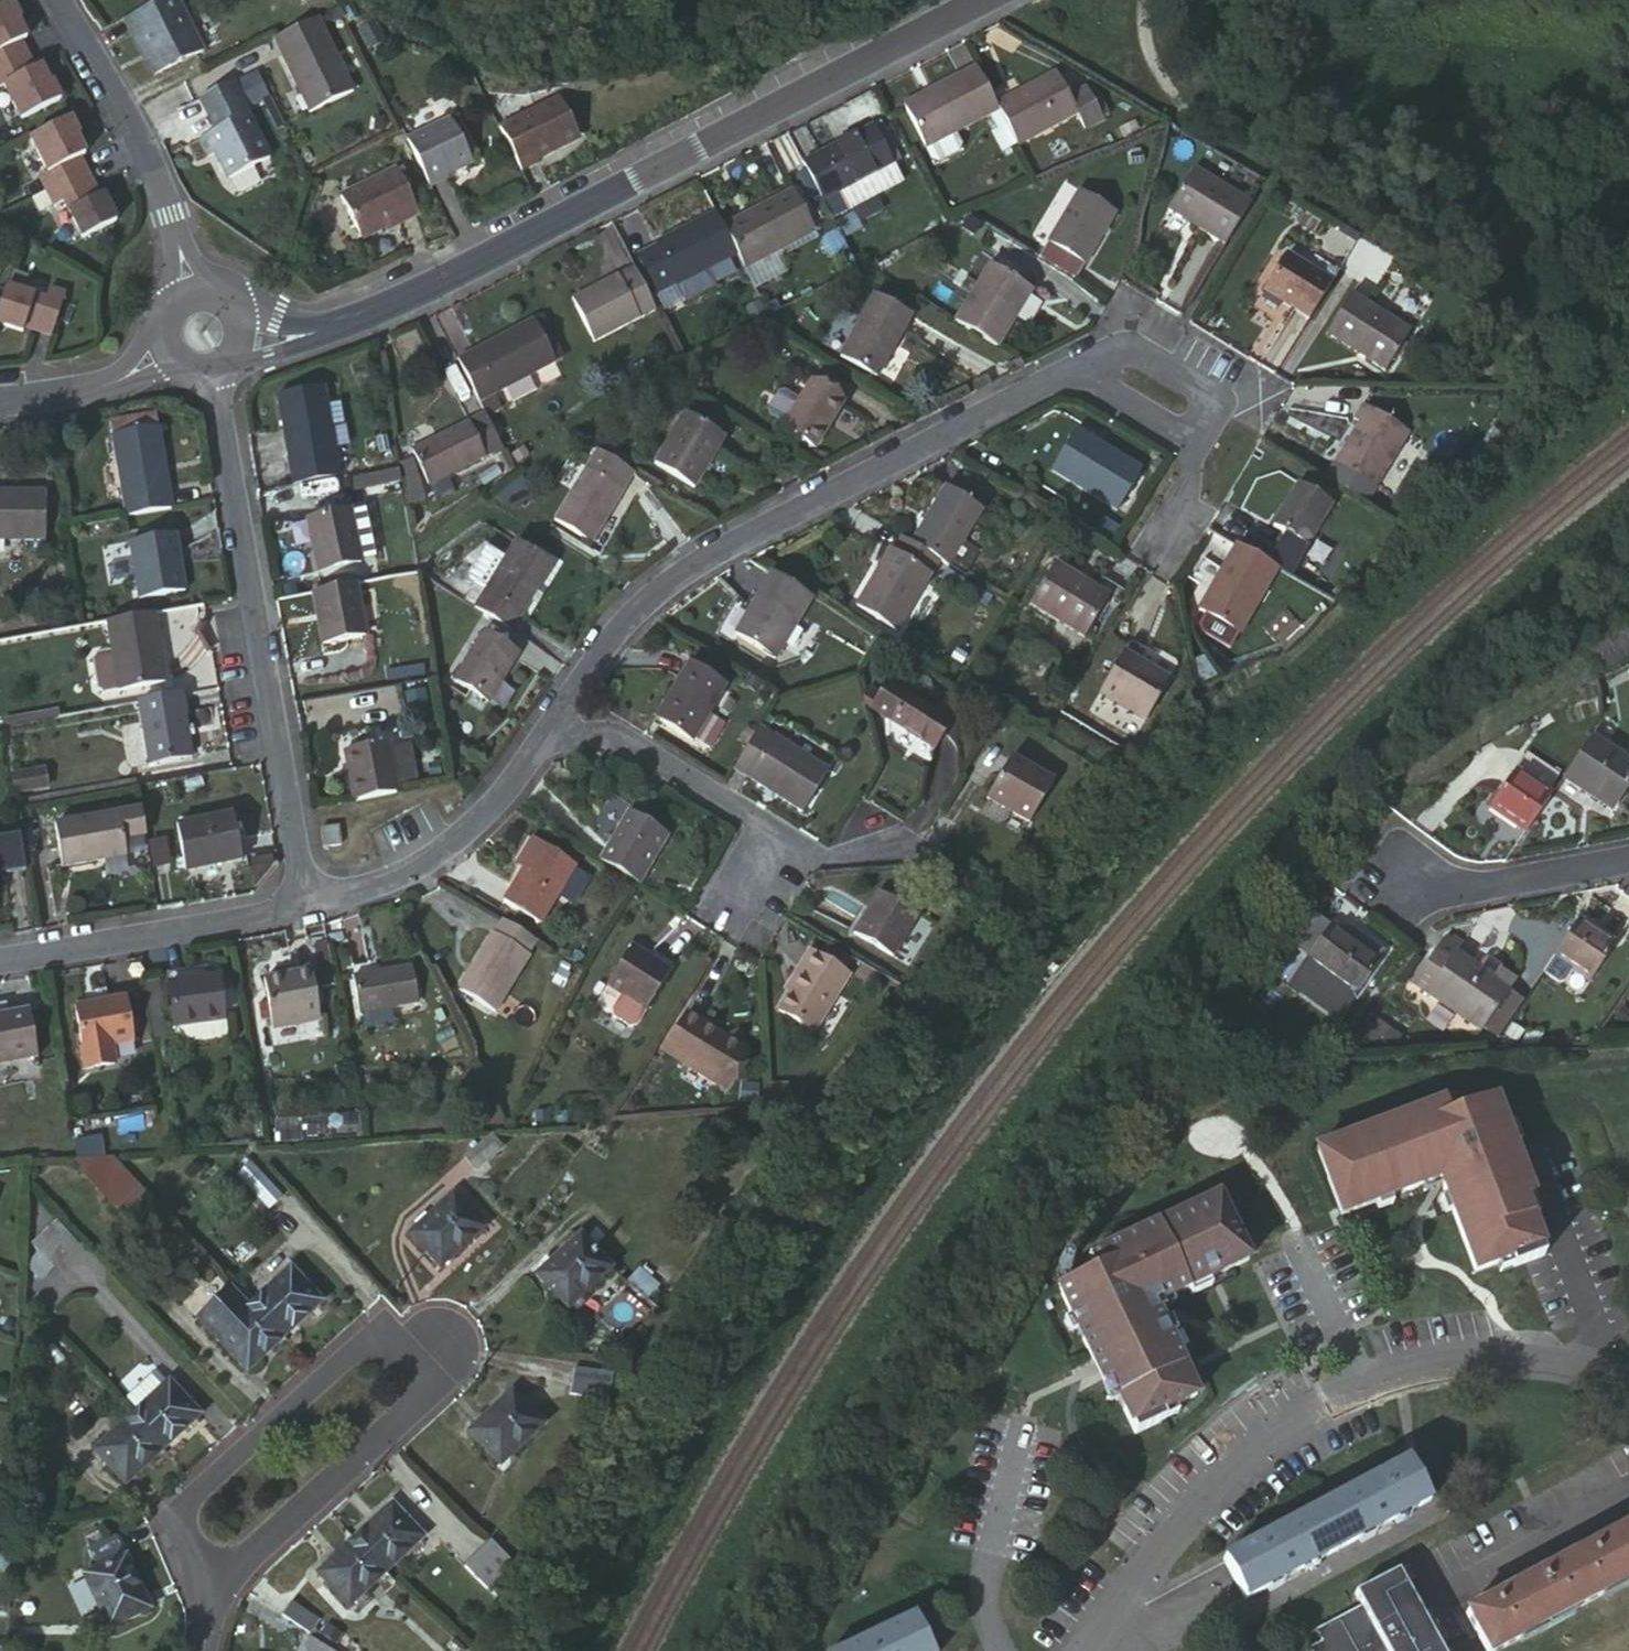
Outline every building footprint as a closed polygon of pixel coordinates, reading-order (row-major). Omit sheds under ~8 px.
[(162,1),(111,26),(119,43),(122,41),(142,82),(190,58),(162,1)] [(0,6),(0,66),(19,58),(11,44),(2,27),(11,22),(2,4),(0,6)] [(305,22),(262,44),(297,117),(340,96),(305,22)] [(0,66),(0,100),(3,107),(6,105),(14,121),(50,103),(42,85),(33,89),(19,58),(0,66)] [(996,108),(975,70),(930,96),(933,102),(906,117),(928,155),(934,166),(942,168),(961,158),(963,150),(957,139),(991,120),(1000,115),(996,108)] [(1057,72),(996,108),(1000,115),(1018,147),(1079,112),(1086,126),(1105,116),(1088,87),(1071,97),(1057,72)] [(189,104),(196,120),(204,136),(187,144),(196,163),(205,158),(218,184),(258,164),(229,104),(221,88),(189,104)] [(515,165),(576,136),(559,91),(494,120),(515,165)] [(933,102),(930,96),(903,111),(906,117),(933,102)] [(1000,115),(991,120),(1001,137),(1010,132),(1000,115)] [(38,193),(77,174),(70,161),(61,143),(70,139),(61,121),(25,139),(32,154),(29,155),(39,175),(31,178),(38,193)] [(438,124),(394,144),(416,191),(433,184),(432,181),(459,169),(438,124)] [(831,132),(825,136),(847,175),(853,171),(831,132)] [(1018,147),(1010,132),(1001,137),(995,141),(1004,156),(1019,148),(1018,147)] [(825,136),(758,174),(760,179),(791,231),(857,193),(847,175),(825,136)] [(1141,216),(1198,246),(1223,199),(1165,168),(1141,216)] [(74,241),(107,224),(93,196),(86,200),(81,191),(85,188),(77,174),(38,193),(45,208),(55,203),(74,241)] [(384,174),(327,200),(346,242),(384,225),(386,227),(404,219),(384,174)] [(1112,213),(1071,192),(1033,258),(1074,280),(1112,213)] [(692,241),(704,262),(715,280),(780,243),(758,204),(692,241)] [(692,241),(681,223),(620,257),(623,262),(607,272),(625,301),(642,291),(646,297),(647,295),(657,312),(685,295),(676,279),(704,262),(692,241)] [(1289,308),(1308,272),(1262,248),(1243,283),(1289,308)] [(987,271),(954,329),(1000,355),(1015,326),(1011,324),(1028,294),(987,271)] [(608,289),(600,273),(583,283),(593,298),(608,289)] [(593,298),(583,283),(539,308),(565,353),(625,319),(608,289),(593,298)] [(1328,283),(1305,323),(1307,323),(1369,354),(1390,316),(1328,283)] [(0,292),(0,331),(11,334),(12,329),(43,338),(51,296),(35,291),(32,301),(0,292)] [(875,294),(841,359),(877,379),(913,315),(875,294)] [(498,322),(433,359),(456,398),(520,360),(498,322)] [(267,396),(277,452),(326,443),(316,385),(267,396)] [(765,432),(763,435),(796,451),(821,406),(789,388),(778,408),(763,399),(757,400),(747,417),(749,423),(765,432)] [(1351,410),(1328,454),(1372,475),(1403,414),(1352,388),(1344,406),(1351,410)] [(105,425),(121,520),(167,512),(151,417),(105,425)] [(420,497),(477,467),(456,430),(451,420),(394,451),(420,497)] [(492,458),(471,422),(456,430),(477,467),(477,469),(492,458)] [(662,425),(633,478),(673,500),(703,447),(662,425)] [(1070,427),(1048,466),(1113,504),(1136,464),(1070,427)] [(277,452),(284,492),(334,483),(326,443),(277,452)] [(571,555),(609,486),(570,463),(530,533),(571,555)] [(1293,474),(1269,519),(1306,537),(1330,493),(1293,474)] [(408,477),(395,480),(397,492),(400,508),(411,507),(408,477)] [(397,492),(395,480),(340,489),(344,502),(397,492)] [(919,557),(929,563),(933,556),(948,567),(961,545),(945,536),(963,504),(924,481),(906,512),(913,517),(897,544),(919,557)] [(41,543),(41,494),(1,494),(1,501),(0,501),(0,543),(41,543)] [(1074,495),(1066,507),(1082,516),(1090,502),(1074,495)] [(906,512),(890,540),(897,544),(913,517),(906,512)] [(362,514),(346,517),(356,565),(371,562),(362,514)] [(346,515),(303,524),(313,573),(356,565),(346,517),(346,515)] [(890,540),(881,534),(871,551),(866,549),(833,604),(876,631),(919,557),(897,544),(890,540)] [(123,547),(132,602),(179,594),(169,537),(123,547)] [(1239,634),(1277,563),(1236,540),(1196,612),(1239,634)] [(1029,554),(1006,595),(1060,627),(1086,585),(1029,554)] [(461,627),(498,649),(536,580),(497,559),(487,578),(467,567),(452,596),(454,603),(459,605),(469,611),(461,627)] [(764,665),(801,602),(758,577),(721,641),(764,665)] [(351,588),(306,596),(315,650),(360,642),(351,588)] [(469,611),(459,605),(450,622),(461,627),(469,611)] [(162,686),(150,618),(99,626),(112,695),(162,686)] [(1103,643),(1079,684),(1126,710),(1150,668),(1103,643)] [(471,655),(444,704),(475,722),(503,671),(471,655)] [(659,699),(642,725),(676,744),(711,685),(671,661),(651,695),(659,699)] [(418,667),(379,674),(381,685),(420,677),(418,667)] [(636,721),(642,725),(659,699),(651,695),(636,721)] [(188,763),(176,699),(132,707),(144,770),(188,763)] [(873,711),(857,740),(899,766),(917,736),(873,711)] [(706,713),(695,738),(711,745),(722,720),(706,713)] [(742,725),(716,771),(733,780),(760,735),(742,725)] [(348,804),(391,796),(383,747),(362,751),(360,738),(360,732),(335,736),(348,804)] [(362,751),(383,747),(381,733),(360,738),(362,751)] [(1593,734),(1567,772),(1614,805),(1628,783),(1628,758),(1593,734)] [(760,735),(733,780),(789,813),(815,767),(760,735)] [(1007,776),(955,747),(930,790),(981,819),(1007,776)] [(1528,752),(1492,805),(1529,831),(1553,794),(1548,791),(1560,773),(1528,752)] [(8,781),(11,799),(43,792),(40,775),(8,781)] [(101,798),(130,792),(129,784),(98,788),(101,798)] [(607,811),(579,860),(619,882),(647,834),(607,811)] [(44,832),(52,877),(119,864),(111,820),(44,832)] [(168,833),(174,879),(233,870),(226,823),(168,833)] [(316,829),(320,852),(340,850),(335,827),(316,829)] [(144,838),(150,864),(167,861),(162,834),(144,838)] [(505,871),(512,874),(529,844),(522,840),(505,871)] [(529,844),(512,874),(495,906),(534,927),(567,865),(529,844)] [(868,892),(843,936),(882,957),(906,914),(868,892)] [(1571,919),(1544,959),(1582,984),(1609,944),(1571,919)] [(1320,924),(1294,957),(1346,998),(1372,964),(1320,924)] [(531,943),(498,925),(490,942),(485,939),(468,968),(476,973),(461,1000),(494,1018),(525,963),(520,960),(531,943)] [(1475,1030),(1509,980),(1494,969),(1493,965),(1480,956),(1476,957),(1469,968),(1462,964),(1463,962),(1446,949),(1447,947),(1438,941),(1408,985),(1475,1030)] [(616,945),(591,988),(631,1011),(657,968),(616,945)] [(776,990),(765,1009),(805,1029),(839,971),(800,948),(788,969),(793,971),(780,993),(776,990)] [(476,973),(468,968),(452,995),(461,1000),(476,973)] [(214,976),(165,985),(173,1028),(222,1020),(214,976)] [(408,976),(347,988),(353,1022),(414,1010),(408,976)] [(308,978),(262,986),(271,1032),(316,1026),(311,995),(331,992),(329,977),(308,981),(308,978)] [(88,1006),(73,1009),(83,1073),(113,1067),(110,1048),(132,1044),(125,1001),(105,1004),(103,988),(86,990),(88,1006)] [(710,1042),(714,1034),(676,1012),(651,1052),(716,1089),(735,1057),(710,1042)] [(0,1020),(0,1069),(37,1063),(30,1015),(0,1020)] [(741,1049),(714,1034),(710,1042),(735,1057),(741,1049)] [(1437,1104),(1318,1150),(1344,1216),(1433,1181),(1469,1274),(1491,1265),(1504,1260),(1507,1268),(1538,1256),(1498,1153),(1506,1150),(1486,1100),(1442,1117),(1437,1104)] [(494,1136),(471,1156),(481,1168),(506,1147),(494,1136)] [(116,1157),(74,1159),(123,1214),(149,1191),(116,1157)] [(260,1175),(246,1189),(269,1213),(285,1200),(260,1175)] [(453,1190),(409,1231),(443,1267),(487,1228),(453,1190)] [(1214,1201),(1206,1205),(1219,1232),(1227,1228),(1214,1201)] [(1095,1363),(1133,1443),(1163,1428),(1159,1421),(1172,1415),(1194,1399),(1151,1310),(1244,1264),(1227,1228),(1219,1232),(1206,1205),(1090,1261),(1096,1274),(1053,1295),(1087,1367),(1095,1363)] [(52,1215),(38,1229),(64,1254),(77,1240),(52,1215)] [(64,1254),(38,1229),(28,1240),(52,1266),(64,1254)] [(582,1231),(539,1270),(577,1309),(618,1270),(582,1231)] [(1504,1260),(1491,1265),(1494,1273),(1507,1268),(1504,1260)] [(288,1270),(255,1301),(285,1336),(320,1305),(288,1270)] [(218,1335),(251,1304),(232,1283),(198,1315),(218,1335)] [(285,1336),(255,1301),(251,1304),(218,1335),(216,1337),(247,1370),(285,1336)] [(577,1398),(615,1400),(619,1374),(580,1370),(577,1398)] [(169,1381),(130,1417),(163,1451),(201,1416),(169,1381)] [(515,1388),(471,1430),(503,1462),(547,1420),(515,1388)] [(1628,1407),(1617,1428),(1628,1435),(1628,1407)] [(1172,1415),(1159,1421),(1163,1428),(1175,1422),(1172,1415)] [(163,1451),(130,1417),(95,1450),(127,1483),(163,1451)] [(1406,1464),(1223,1561),(1245,1600),(1427,1502),(1406,1464)] [(394,1505),(357,1539),(388,1572),(402,1583),(431,1557),(419,1543),(426,1537),(394,1505)] [(1465,1614),(1485,1650),(1503,1650),(1628,1581),(1628,1525),(1465,1614)] [(496,1587),(522,1561),(497,1536),(471,1561),(496,1587)] [(87,1576),(111,1626),(155,1606),(123,1538),(97,1551),(105,1568),(87,1576)] [(388,1572),(357,1539),(322,1573),(353,1606),(388,1572)] [(1396,1592),(1378,1601),(1384,1614),(1403,1605),(1396,1592)] [(1312,1650),(1313,1650),(1406,1650),(1403,1646),(1420,1637),(1403,1605),(1384,1614),(1378,1601),(1315,1633),(1322,1646),(1312,1650)] [(297,1604),(287,1618),(316,1636),(327,1621),(297,1604)] [(851,1650),(932,1650),(917,1620),(851,1650)] [(309,1650),(332,1650),(315,1640),(309,1650)]
